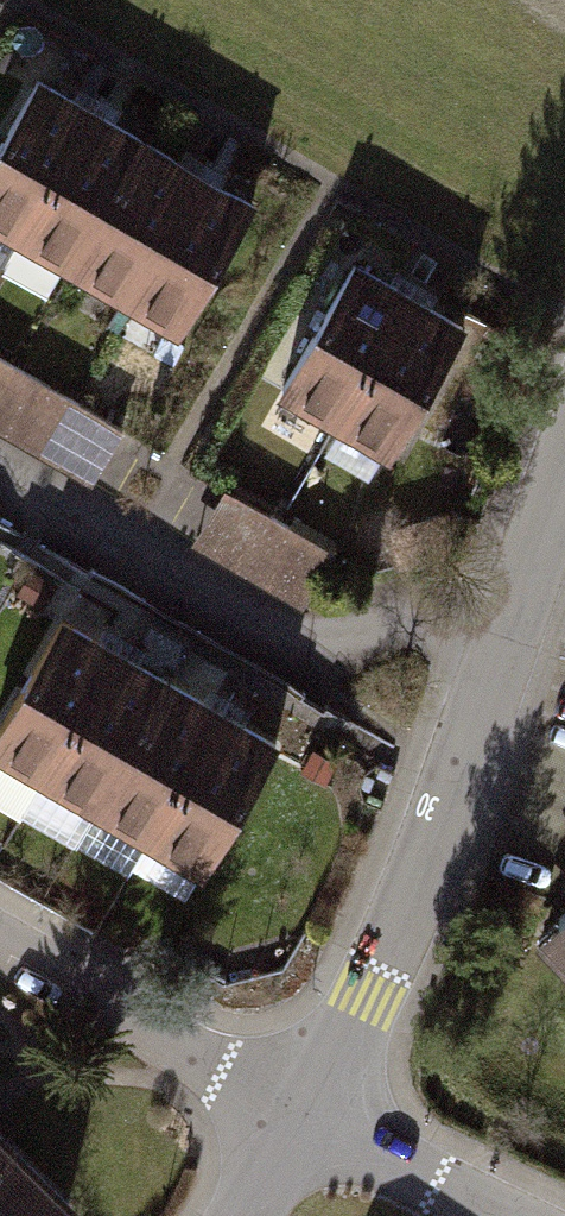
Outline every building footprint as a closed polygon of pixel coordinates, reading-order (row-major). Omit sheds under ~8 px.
[(0,157),(0,233),(20,245),(94,119),(40,87),(0,157)] [(94,119),(20,245),(74,276),(147,150),(94,119)] [(148,150),(74,277),(128,308),(201,181),(148,150)] [(202,181),(128,307),(182,339),(255,212),(202,181)] [(359,273),(285,399),(339,430),(412,304),(359,273)] [(412,305),(339,432),(392,463),(466,336),(412,305)] [(15,370),(0,361),(0,396),(15,370)] [(0,396),(0,433),(38,455),(69,402),(15,370),(0,396)] [(69,401),(38,455),(92,487),(123,433),(69,401)] [(224,493),(194,547),(248,578),(279,524),(224,493)] [(279,524),(249,578),(303,609),(334,555),(279,524)] [(53,588),(36,579),(27,594),(44,604),(53,588)] [(0,747),(0,810),(27,825),(124,658),(70,627),(0,747)] [(124,658),(51,784),(104,815),(178,689),(124,658)] [(178,689),(104,815),(158,846),(232,720),(178,689)] [(232,720),(158,847),(212,878),(285,751),(232,720)] [(330,762),(313,753),(304,769),(322,778),(330,762)] [(80,1215),(0,1135),(0,1215),(78,1215),(80,1215)]
